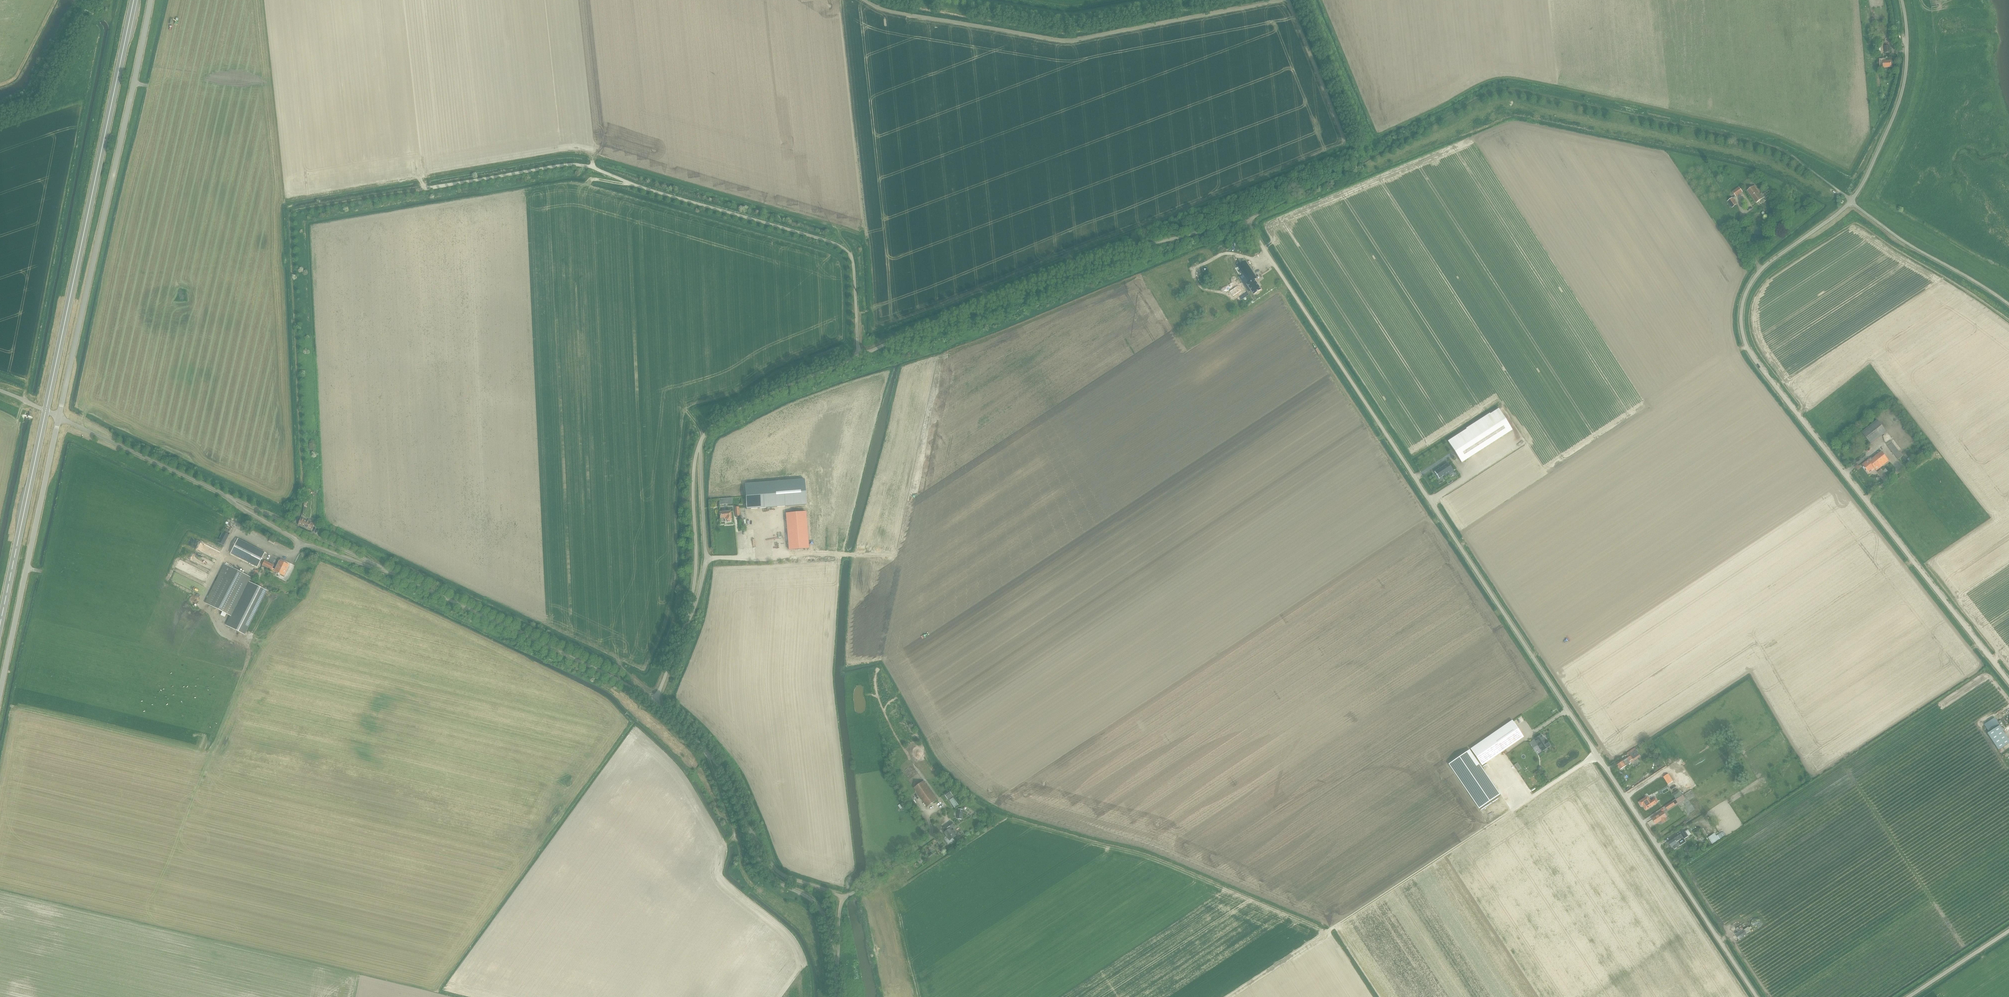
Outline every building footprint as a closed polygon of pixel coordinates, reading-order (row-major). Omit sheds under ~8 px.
[(1880,68),(1891,67),(1891,61),(1883,61),(1883,59),(1879,59),(1880,68)] [(1756,203),(1764,197),(1761,193),(1760,194),(1755,185),(1747,190),(1756,203)] [(1736,196),(1742,192),(1739,187),(1733,191),(1736,196)] [(1733,198),(1728,201),(1732,208),(1737,204),(1733,198)] [(1262,289),(1245,261),(1237,266),(1243,274),(1239,277),(1243,284),(1245,283),(1253,295),(1262,289)] [(1201,272),(1198,265),(1196,266),(1195,265),(1192,266),(1195,274),(1201,272)] [(1234,295),(1243,289),(1240,284),(1231,290),(1234,295)] [(1504,435),(1490,414),(1448,441),(1462,463),(1504,435)] [(1886,431),(1877,420),(1861,432),(1871,444),(1886,431)] [(1905,457),(1899,450),(1893,442),(1888,446),(1900,461),(1905,457)] [(1876,470),(1889,460),(1882,451),(1863,465),(1868,472),(1874,467),(1876,470)] [(1447,464),(1434,471),(1439,478),(1448,473),(1449,474),(1453,471),(1450,466),(1449,467),(1447,464)] [(1885,480),(1888,478),(1881,469),(1878,472),(1885,480)] [(744,484),(746,509),(806,505),(804,479),(744,484)] [(786,514),(788,549),(809,548),(806,512),(786,514)] [(730,513),(719,513),(719,518),(723,518),(723,519),(725,519),(725,520),(726,520),(728,521),(729,521),(731,520),(730,513)] [(300,518),(298,525),(311,530),(314,524),(311,522),(311,521),(308,520),(308,521),(300,518)] [(224,546),(230,534),(224,532),(218,543),(224,546)] [(238,539),(231,553),(258,567),(265,553),(238,539)] [(284,575),(289,565),(280,560),(275,571),(284,575)] [(262,566),(265,568),(271,571),(274,565),(265,561),(262,566)] [(266,590),(249,582),(251,577),(225,564),(206,603),(231,616),(226,626),(244,635),(266,590)] [(1482,765),(1523,737),(1512,720),(1470,749),(1482,765)] [(1988,733),(1999,750),(2008,743),(2008,740),(1999,725),(1988,733)] [(1534,739),(1542,751),(1544,750),(1545,751),(1546,751),(1547,750),(1548,749),(1547,748),(1549,747),(1549,746),(1551,745),(1547,740),(1545,741),(1541,734),(1534,739)] [(1641,755),(1636,748),(1632,750),(1633,751),(1628,755),(1629,757),(1617,765),(1621,770),(1631,762),(1630,761),(1637,756),(1637,757),(1641,755)] [(1479,809),(1500,794),(1469,750),(1448,764),(1479,809)] [(1668,784),(1673,781),(1669,774),(1664,777),(1668,784)] [(927,807),(937,801),(923,782),(914,788),(927,807)] [(1691,790),(1688,785),(1675,794),(1679,801),(1684,798),(1682,795),(1691,790)] [(1646,809),(1658,801),(1656,798),(1651,801),(1648,797),(1640,802),(1642,805),(1643,804),(1646,809)] [(1665,806),(1668,810),(1675,805),(1672,801),(1665,806)] [(1656,823),(1661,820),(1663,823),(1667,820),(1665,817),(1666,817),(1663,812),(1653,819),(1656,823)] [(948,831),(944,834),(949,841),(956,837),(954,835),(957,833),(954,829),(951,831),(951,830),(952,829),(951,829),(954,827),(951,823),(945,827),(948,831)] [(1668,842),(1671,847),(1672,846),(1674,849),(1680,845),(1677,841),(1683,837),(1683,839),(1688,836),(1685,831),(1668,842)] [(1751,922),(1751,925),(1752,927),(1754,929),(1757,929),(1759,928),(1761,926),(1761,924),(1761,922),(1760,920),(1759,919),(1756,918),(1754,919),(1752,920),(1751,922)] [(1744,929),(1736,935),(1738,939),(1751,931),(1748,927),(1744,930),(1744,929)]
